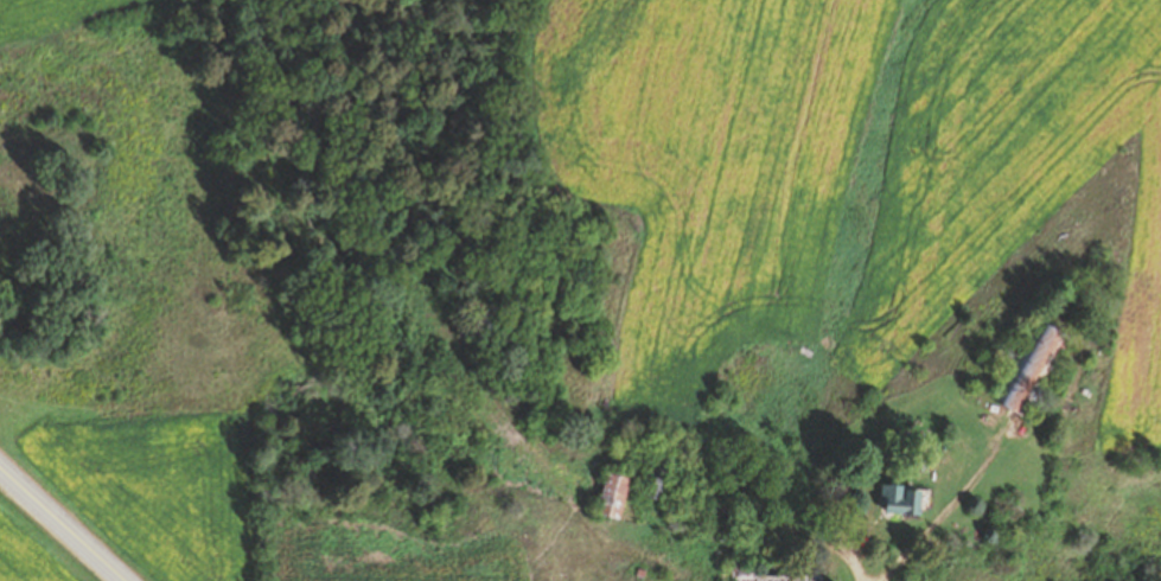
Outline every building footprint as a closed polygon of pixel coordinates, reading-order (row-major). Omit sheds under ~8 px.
[(1029,417),(1068,334),(1039,321),(1000,403),(1029,417)] [(634,481),(610,474),(598,515),(622,522),(634,481)] [(929,489),(883,487),(882,515),(928,517),(929,489)] [(830,575),(759,576),(759,571),(741,571),(741,580),(830,580),(830,575)]
